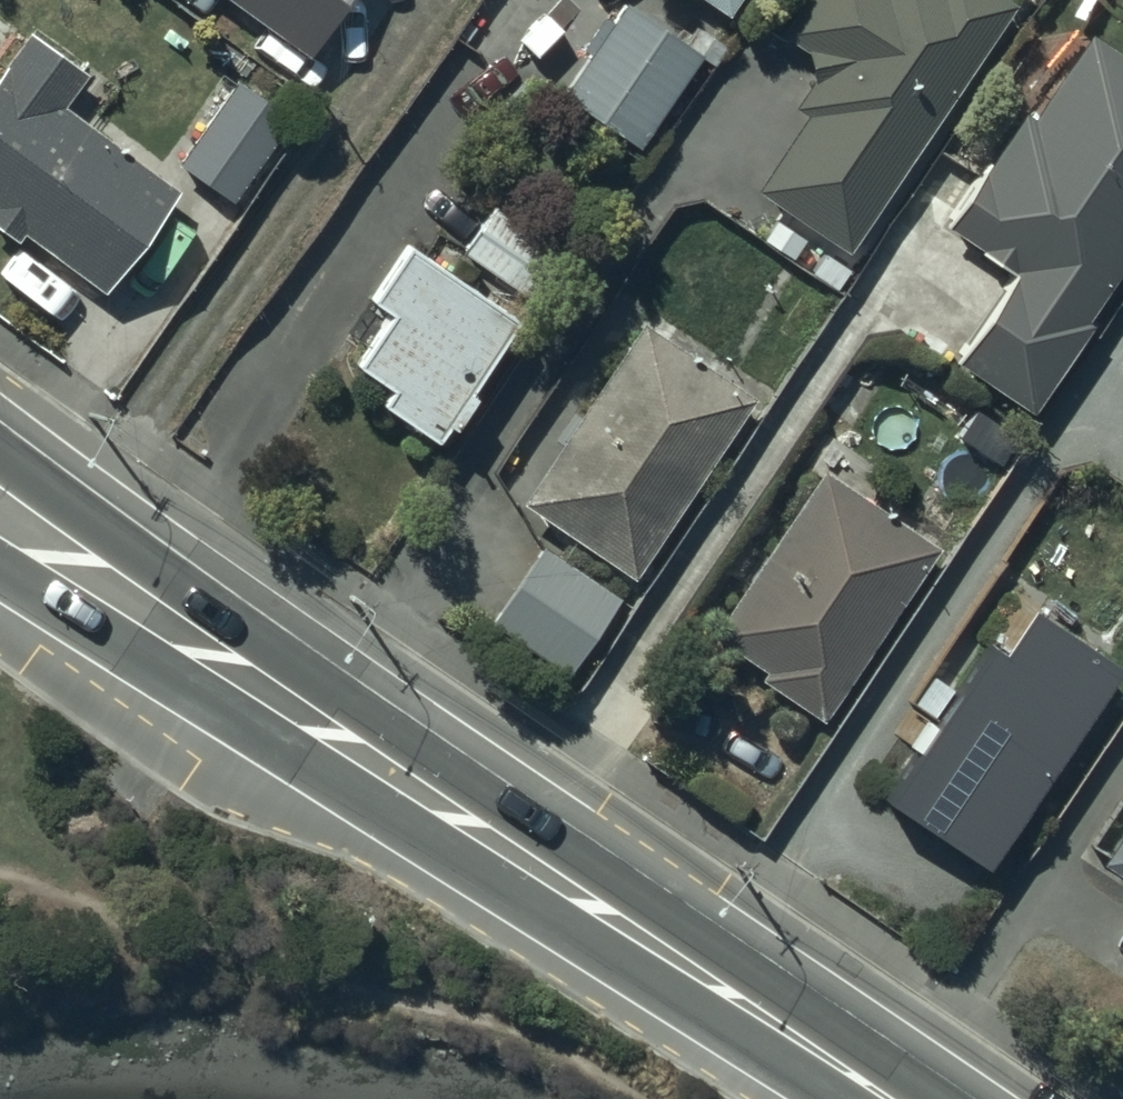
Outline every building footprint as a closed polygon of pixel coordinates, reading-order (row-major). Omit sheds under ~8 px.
[(309,46),(341,0),(244,0),(309,46)] [(552,82),(637,139),(701,45),(634,0),(607,0),(552,82)] [(799,104),(747,184),(736,177),(719,202),(790,253),(811,223),(842,243),(1004,0),(793,0),(776,25),(802,45),(808,68),(789,97),(799,104)] [(0,57),(0,221),(20,235),(27,225),(106,281),(179,178),(62,95),(86,62),(27,20),(0,57)] [(942,214),(1009,259),(949,350),(1032,404),(1091,315),(1083,310),(1122,250),(1122,47),(1121,49),(1084,25),(1030,107),(1018,99),(942,214)] [(293,108),(240,70),(179,155),(232,193),(293,108)] [(494,197),(462,246),(528,290),(561,240),(494,197)] [(518,307),(406,231),(368,286),(389,300),(353,352),(389,377),(380,391),(434,428),(447,409),(451,411),(473,379),(470,377),(518,307)] [(637,312),(515,492),(628,567),(749,389),(637,312)] [(975,419),(942,468),(979,492),(1011,443),(975,419)] [(818,459),(708,624),(762,660),(755,669),(820,712),(936,538),(818,459)] [(538,536),(486,616),(564,668),(617,588),(538,536)] [(985,861),(1119,663),(1030,604),(999,648),(987,640),(883,793),(985,861)] [(1097,860),(1122,877),(1122,819),(1097,860)]
